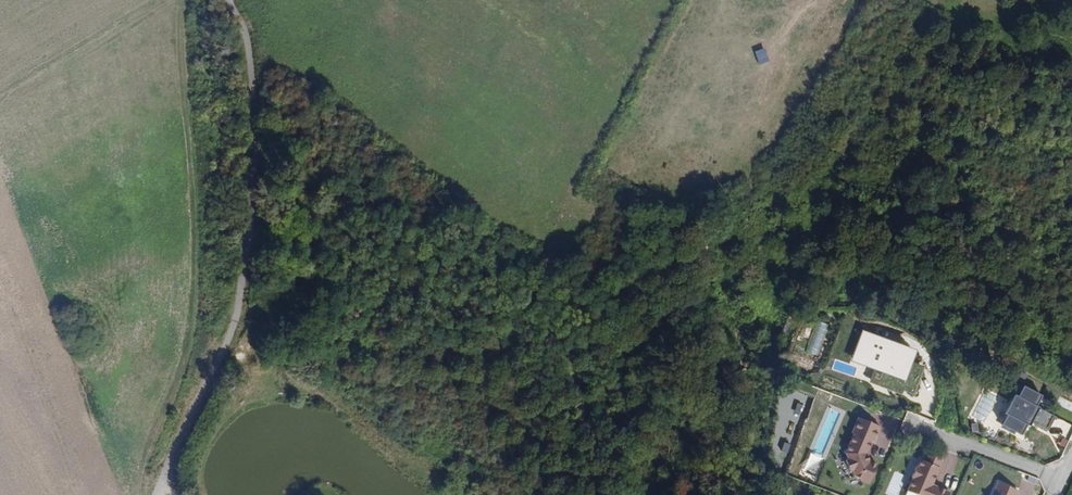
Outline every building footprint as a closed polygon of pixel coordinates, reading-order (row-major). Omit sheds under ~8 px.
[(753,51),(756,64),(767,62),(764,49),(753,51)] [(922,352),(866,332),(855,362),(877,371),(911,383),(918,365),(922,352)] [(1036,397),(1018,388),(1013,398),(1010,396),(1000,415),(1001,416),(996,426),(1016,436),(1022,426),(1024,427),(1033,410),(1030,408),(1036,397)] [(816,477),(843,414),(831,408),(804,472),(816,477)] [(872,442),(878,427),(856,418),(850,433),(852,434),(844,453),(846,460),(844,461),(848,471),(851,470),(853,477),(860,479),(859,480),(868,484),(875,465),(868,462),(865,453),(870,441),(872,442)] [(1065,435),(1070,425),(1062,422),(1057,431),(1065,435)] [(921,462),(918,461),(915,467),(914,467),(910,477),(911,478),(905,491),(915,494),(947,494),(948,493),(930,485),(941,460),(925,453),(921,462)] [(997,482),(991,494),(1015,494),(1017,491),(997,482)]
